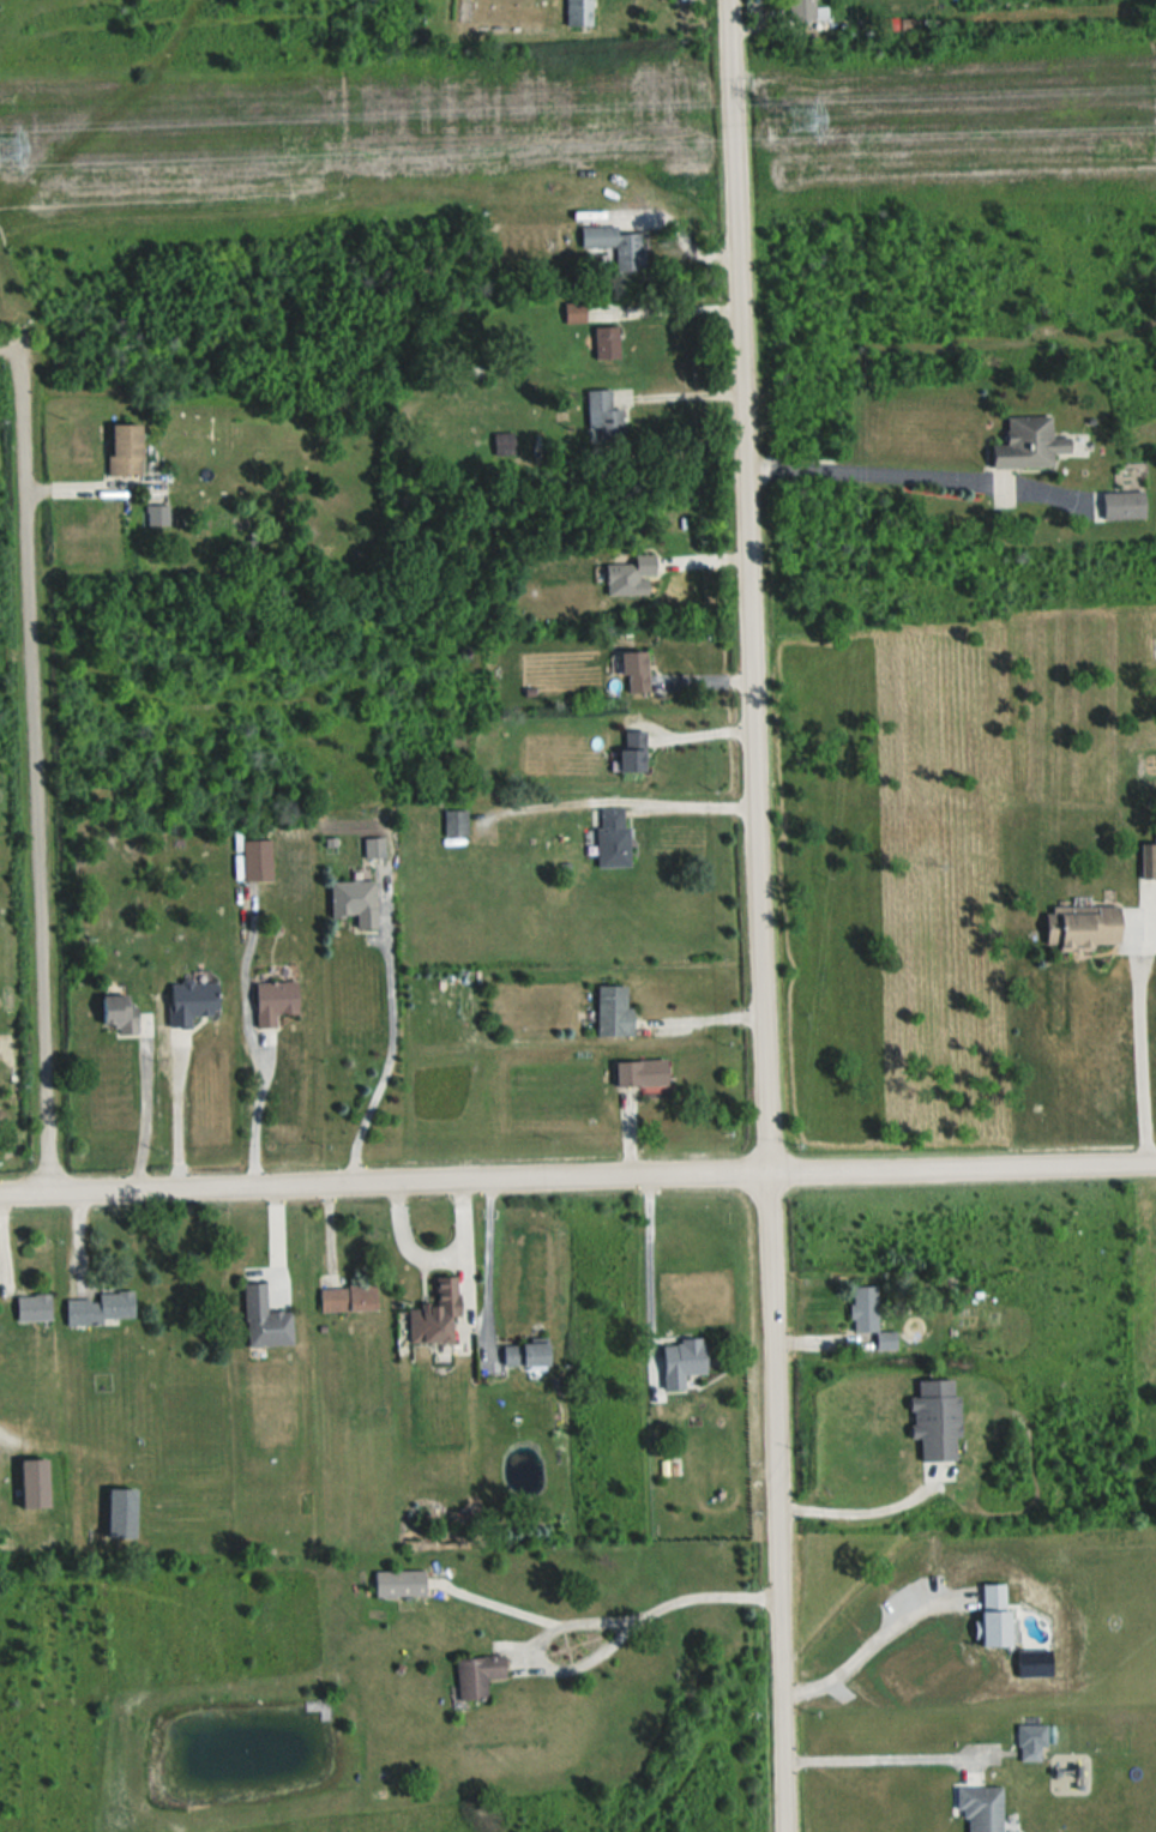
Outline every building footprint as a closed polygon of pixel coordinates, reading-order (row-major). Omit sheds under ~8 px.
[(596,0),(568,0),(568,24),(595,24),(596,0)] [(790,19),(830,19),(830,7),(818,7),(818,0),(790,0),(790,19)] [(881,17),(881,35),(919,35),(919,17),(881,17)] [(582,247),(617,246),(617,270),(645,269),(645,233),(620,233),(619,225),(582,226),(582,247)] [(586,302),(566,302),(566,322),(586,322),(586,302)] [(622,325),(596,325),(596,359),(622,359),(622,325)] [(588,442),(624,442),(624,408),(613,408),(613,390),(588,390),(588,442)] [(997,468),(1057,468),(1057,456),(1088,456),(1088,435),(1055,435),(1055,416),(1010,416),(1010,444),(997,444),(997,468)] [(146,424),(112,424),(112,475),(146,475),(146,424)] [(516,432),(495,432),(495,455),(516,455),(516,432)] [(1149,492),(1105,492),(1105,518),(1149,518),(1149,492)] [(610,596),(649,595),(648,576),(658,575),(657,555),(638,556),(638,564),(609,565),(610,596)] [(652,652),(627,652),(627,693),(652,693),(652,652)] [(649,732),(626,732),(626,772),(649,772),(649,732)] [(600,808),(600,866),(633,866),(633,826),(627,826),(627,808),(600,808)] [(469,810),(446,810),(446,834),(469,834),(469,810)] [(388,856),(386,837),(365,839),(367,858),(388,856)] [(275,881),(275,841),(244,841),(244,881),(275,881)] [(1155,879),(1155,844),(1144,844),(1144,879),(1155,879)] [(354,930),(379,930),(379,881),(333,881),(333,917),(354,917),(354,930)] [(1047,910),(1048,946),(1126,945),(1125,906),(1101,906),(1101,910),(1047,910)] [(220,982),(172,981),(171,1027),(194,1028),(194,1016),(219,1016),(220,982)] [(279,1013),(301,1013),(300,981),(259,982),(260,1027),(279,1027),(279,1013)] [(630,1007),(631,985),(599,985),(599,1035),(636,1035),(636,1007),(630,1007)] [(121,1034),(138,1034),(138,996),(104,996),(104,1024),(121,1024),(121,1034)] [(619,1060),(619,1086),(671,1086),(671,1060),(619,1060)] [(412,1307),(412,1343),(457,1342),(457,1316),(461,1316),(460,1277),(440,1277),(441,1306),(412,1307)] [(269,1311),(269,1283),(248,1283),(249,1346),(295,1345),(295,1311),(269,1311)] [(380,1311),(380,1285),(322,1286),(322,1312),(380,1311)] [(880,1287),(855,1287),(855,1332),(878,1332),(878,1350),(900,1350),(899,1332),(881,1332),(880,1287)] [(54,1321),(54,1295),(19,1295),(19,1321),(54,1321)] [(137,1295),(68,1296),(68,1323),(137,1322),(137,1295)] [(711,1374),(709,1340),(666,1343),(669,1391),(689,1390),(688,1375),(711,1374)] [(505,1345),(505,1366),(553,1366),(553,1345),(505,1345)] [(957,1381),(920,1381),(920,1398),(913,1398),(913,1440),(924,1440),(924,1462),(962,1462),(962,1396),(957,1396),(957,1381)] [(52,1461),(22,1461),(22,1508),(52,1508),(52,1461)] [(141,1538),(141,1490),(110,1490),(110,1538),(141,1538)] [(375,1571),(375,1597),(429,1597),(429,1571),(375,1571)] [(460,1704),(489,1703),(489,1679),(507,1679),(507,1658),(459,1659),(460,1704)] [(1041,1761),(1041,1746),(1022,1746),(1022,1761),(1041,1761)] [(1006,1788),(960,1788),(960,1810),(970,1810),(970,1831),(1006,1831),(1006,1788)]
